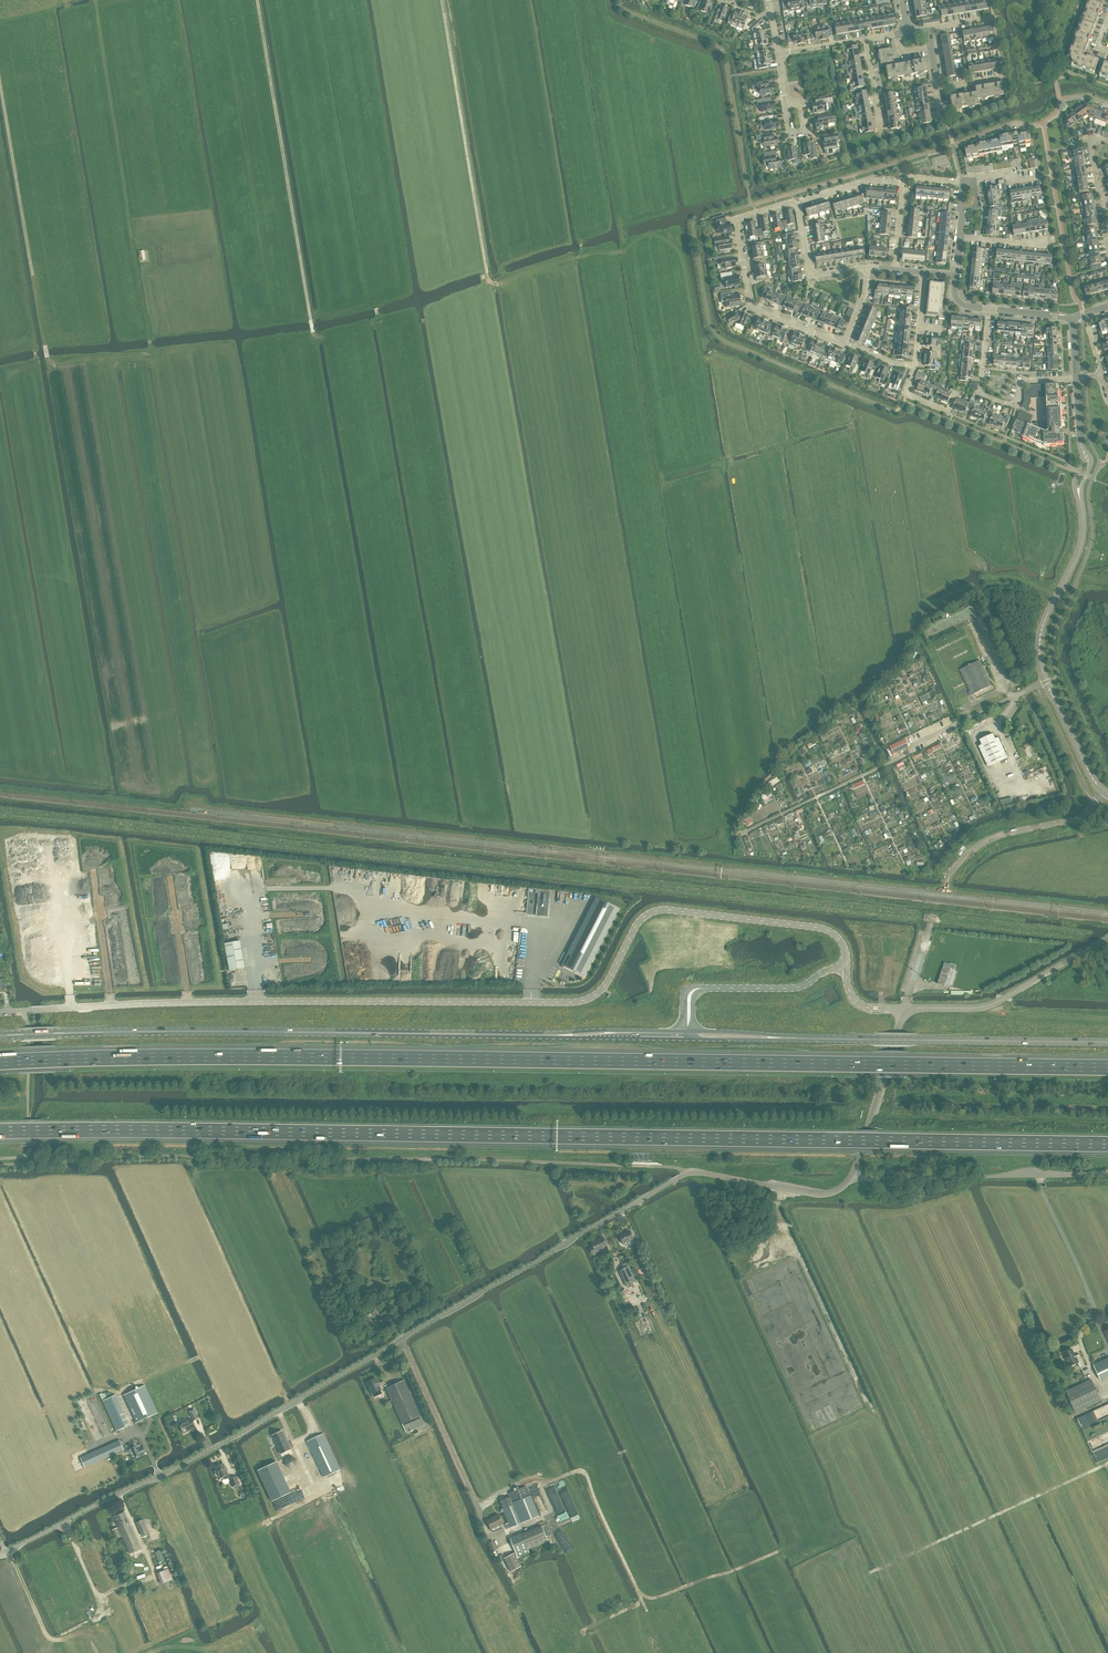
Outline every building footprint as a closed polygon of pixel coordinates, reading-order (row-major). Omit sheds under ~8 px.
[(795,11),(793,0),(786,0),(787,1),(782,1),(783,11),(788,10),(790,12),(795,11)] [(795,11),(800,10),(801,8),(804,8),(803,0),(793,0),(795,11)] [(817,7),(816,0),(805,0),(807,7),(810,7),(812,8),(817,7)] [(1081,21),(1095,26),(1098,17),(1100,18),(1101,15),(1101,14),(1102,12),(1100,11),(1103,4),(1091,0),(1089,0),(1081,21)] [(710,12),(712,6),(709,5),(710,2),(707,1),(706,2),(703,1),(703,3),(700,2),(697,9),(700,10),(700,11),(705,13),(704,16),(708,18),(710,13),(710,12)] [(712,15),(709,24),(713,26),(716,27),(718,20),(723,22),(725,16),(726,17),(727,13),(726,13),(727,9),(720,6),(719,8),(718,10),(715,9),(712,15)] [(737,26),(741,13),(738,12),(738,13),(735,12),(734,13),(731,12),(727,24),(730,25),(731,24),(737,26)] [(754,19),(753,20),(747,18),(747,16),(745,15),(745,14),(741,13),(737,26),(743,29),(743,28),(747,30),(750,27),(756,22),(754,19)] [(854,32),(852,21),(846,22),(848,33),(854,32)] [(1081,21),(1073,43),(1087,48),(1090,41),(1092,41),(1092,39),(1093,38),(1094,36),(1092,35),(1095,26),(1081,21)] [(753,40),(767,37),(767,34),(765,34),(765,31),(762,31),(762,29),(756,22),(750,27),(752,30),(753,33),(752,33),(753,40)] [(830,26),(827,26),(825,25),(820,26),(822,39),(826,39),(826,38),(829,37),(828,36),(832,36),(830,26)] [(819,40),(822,39),(820,26),(815,27),(814,29),(810,29),(812,39),(815,38),(816,39),(819,39),(819,40)] [(808,30),(805,30),(803,29),(798,30),(801,43),(804,42),(804,41),(807,41),(807,40),(810,39),(808,30)] [(797,44),(801,43),(798,30),(793,31),(792,32),(787,33),(789,43),(794,42),(794,43),(797,43),(797,44)] [(765,44),(766,44),(767,44),(767,41),(768,41),(767,37),(753,40),(754,46),(753,46),(754,50),(766,48),(765,44)] [(1085,55),(1087,48),(1073,43),(1068,57),(1071,58),(1073,63),(1072,66),(1094,74),(1099,60),(1085,55)] [(859,56),(858,51),(857,46),(843,48),(844,55),(845,55),(846,58),(859,56)] [(768,51),(767,51),(766,48),(754,50),(754,53),(756,53),(757,59),(771,57),(770,53),(769,53),(768,51)] [(891,48),(878,50),(878,51),(879,55),(880,59),(880,64),(893,62),(892,57),(891,53),(891,48)] [(860,66),(860,61),(859,56),(846,58),(846,61),(845,62),(846,69),(860,66)] [(758,66),(754,67),(755,70),(757,69),(767,68),(769,67),(769,64),(771,64),(770,61),(771,61),(771,57),(757,59),(758,65),(758,66)] [(919,61),(912,62),(914,75),(921,74),(927,72),(925,60),(919,61)] [(905,63),(899,64),(901,77),(908,76),(914,75),(912,62),(905,63)] [(892,65),(886,67),(888,79),(894,78),(901,77),(899,64),(892,65)] [(862,76),(861,71),(860,66),(846,69),(848,76),(849,76),(849,78),(862,76)] [(864,87),(863,82),(862,76),(849,78),(850,84),(852,83),(853,87),(852,87),(851,87),(850,88),(850,89),(850,90),(850,91),(862,89),(861,87),(864,87)] [(772,84),(768,85),(768,81),(751,84),(752,90),(755,89),(755,90),(756,90),(757,91),(758,92),(760,91),(761,96),(773,94),(772,84)] [(977,99),(1003,95),(1001,82),(975,87),(976,92),(950,97),(952,109),(978,105),(977,99)] [(926,93),(926,91),(925,87),(924,87),(914,89),(915,95),(926,93)] [(857,98),(855,98),(856,104),(864,102),(868,101),(867,96),(867,91),(856,93),(857,98)] [(815,103),(812,104),(814,113),(818,112),(818,113),(821,112),(821,111),(826,111),(825,104),(833,102),(831,95),(826,96),(817,97),(815,98),(815,103)] [(769,98),(757,100),(758,108),(761,107),(762,112),(767,111),(769,113),(771,111),(775,110),(774,101),(770,101),(769,98)] [(856,108),(853,109),(856,114),(870,111),(869,107),(868,101),(864,102),(856,104),(856,108)] [(1089,115),(1092,104),(1089,102),(1082,107),(1088,115),(1089,115)] [(1093,118),(1098,106),(1092,104),(1089,115),(1088,116),(1093,118)] [(1088,115),(1082,107),(1081,105),(1076,109),(1083,118),(1088,115)] [(1100,120),(1104,109),(1102,109),(1101,109),(1101,110),(1100,109),(1101,107),(1098,106),(1093,118),(1098,120),(1099,121),(1100,122),(1100,120)] [(1084,119),(1083,118),(1076,109),(1074,110),(1075,113),(1074,113),(1073,113),(1071,114),(1077,122),(1078,123),(1079,122),(1081,123),(1083,122),(1083,119),(1084,119)] [(1107,118),(1107,109),(1107,112),(1106,112),(1106,111),(1105,110),(1104,109),(1100,120),(1100,122),(1101,122),(1102,121),(1107,123),(1107,121),(1107,118)] [(856,114),(855,119),(858,120),(859,124),(867,122),(872,121),(871,116),(870,111),(856,114)] [(815,123),(814,124),(814,126),(815,127),(816,127),(816,129),(820,128),(821,129),(822,129),(823,128),(828,127),(827,124),(837,122),(835,113),(830,114),(817,116),(818,120),(815,121),(815,123)] [(1077,122),(1071,114),(1070,115),(1070,116),(1070,117),(1069,117),(1068,115),(1065,117),(1067,119),(1064,121),(1066,128),(1068,127),(1069,129),(1074,126),(1077,126),(1076,123),(1077,122)] [(771,115),(759,117),(760,125),(765,124),(766,130),(771,129),(772,130),(774,129),(775,128),(779,128),(777,118),(772,119),(772,118),(771,115)] [(867,122),(859,124),(860,129),(862,128),(863,134),(873,132),(872,127),(872,121),(867,122)] [(766,134),(756,136),(757,140),(761,139),(761,142),(762,143),(763,143),(764,148),(778,145),(778,144),(779,144),(779,143),(779,140),(778,140),(777,140),(776,136),(773,137),(772,133),(766,134)] [(824,140),(821,141),(821,145),(823,144),(824,150),(825,155),(833,153),(832,148),(837,148),(836,141),(838,141),(843,140),(842,133),(825,136),(823,136),(824,140)] [(1018,133),(1011,134),(1013,145),(1014,148),(1020,147),(1020,146),(1019,146),(1019,144),(1018,135),(1018,133)] [(1025,145),(1026,145),(1030,144),(1031,147),(1035,146),(1033,139),(1031,140),(1030,133),(1024,134),(1025,145)] [(1026,148),(1026,145),(1025,145),(1024,134),(1018,135),(1019,144),(1019,146),(1020,146),(1020,147),(1020,149),(1026,148)] [(1008,149),(1008,146),(1006,135),(1000,136),(1000,140),(1002,150),(1008,149)] [(811,142),(803,144),(805,155),(809,154),(810,158),(811,158),(817,157),(815,144),(811,145),(811,142)] [(795,147),(787,149),(789,160),(793,159),(794,163),(795,163),(801,162),(799,149),(796,150),(795,147)] [(968,159),(973,158),(971,147),(965,148),(967,155),(964,155),(967,174),(971,173),(970,167),(968,168),(967,162),(969,162),(968,159)] [(765,157),(763,157),(764,165),(769,165),(769,169),(774,168),(775,170),(777,169),(777,168),(781,167),(779,158),(778,154),(775,155),(774,151),(764,152),(765,157)] [(872,199),(873,189),(866,188),(866,189),(865,189),(864,194),(861,195),(863,203),(866,202),(867,199),(872,199)] [(1081,202),(1094,200),(1093,197),(1092,197),(1092,194),(1089,195),(1089,192),(1082,193),(1083,200),(1081,200),(1081,201),(1081,202)] [(857,196),(855,197),(858,205),(863,203),(861,195),(860,196),(859,194),(856,195),(857,196)] [(851,198),(849,199),(852,207),(858,205),(855,197),(854,197),(853,196),(850,197),(851,198)] [(845,200),(844,200),(846,209),(852,207),(849,199),(848,199),(848,198),(845,198),(845,200)] [(839,202),(838,202),(840,210),(846,209),(844,200),(842,201),(842,199),(839,200),(839,202)] [(1082,208),(1093,206),(1093,204),(1094,204),(1094,200),(1081,202),(1082,208)] [(828,202),(826,202),(826,201),(823,202),(823,203),(822,204),(825,212),(830,210),(828,202)] [(838,202),(837,203),(836,201),(833,202),(834,203),(832,204),(835,212),(840,210),(838,202)] [(822,204),(821,204),(820,203),(817,204),(818,205),(816,205),(819,214),(825,212),(822,204)] [(816,205),(815,206),(815,204),(811,206),(812,207),(811,207),(813,215),(819,214),(816,205)] [(811,207),(809,208),(809,206),(806,207),(807,208),(805,209),(807,217),(806,217),(807,221),(810,220),(809,217),(813,215),(811,207)] [(1001,216),(1002,208),(1002,207),(996,208),(993,209),(993,211),(989,210),(989,215),(998,216),(1001,216)] [(788,225),(794,224),(792,210),(785,211),(787,221),(783,221),(785,229),(788,229),(788,225)] [(783,221),(780,222),(779,214),(772,215),(775,230),(781,229),(781,230),(785,229),(783,221)] [(723,216),(716,219),(717,226),(718,226),(718,227),(717,229),(718,231),(719,232),(720,234),(732,232),(731,231),(732,230),(732,228),(731,228),(730,223),(727,224),(725,216),(723,216)] [(763,233),(769,232),(767,218),(760,219),(762,229),(759,229),(760,237),(764,237),(763,233)] [(1085,223),(1084,225),(1085,226),(1094,225),(1098,224),(1097,220),(1096,220),(1095,218),(1086,220),(1087,223),(1085,223)] [(759,229),(755,230),(754,222),(747,223),(750,238),(756,237),(756,238),(760,237),(759,229)] [(1084,236),(1097,234),(1096,230),(1095,230),(1094,225),(1085,226),(1082,227),(1084,236)] [(795,237),(792,237),(791,234),(783,235),(783,239),(785,239),(786,245),(796,243),(795,237)] [(733,241),(728,241),(727,238),(715,240),(716,247),(719,246),(720,253),(727,252),(727,251),(733,250),(732,245),(734,244),(733,241)] [(763,246),(764,246),(764,242),(755,243),(756,247),(752,247),(753,253),(764,252),(763,246)] [(794,250),(797,249),(796,243),(786,245),(787,251),(785,251),(786,255),(794,253),(794,250)] [(865,248),(862,248),(856,249),(857,257),(859,257),(859,258),(862,258),(862,256),(865,256),(865,248)] [(766,257),(765,258),(764,252),(753,253),(754,260),(757,259),(758,262),(767,261),(766,257)] [(1085,260),(1101,257),(1100,254),(1099,254),(1099,252),(1089,253),(1090,257),(1088,257),(1087,258),(1085,259),(1085,260)] [(798,256),(795,257),(794,253),(786,255),(786,258),(788,258),(789,264),(799,262),(798,256)] [(721,256),(713,257),(714,261),(715,261),(715,262),(716,263),(716,264),(717,264),(718,264),(721,264),(722,269),(736,267),(734,258),(732,258),(727,259),(727,255),(721,256)] [(1101,257),(1085,260),(1085,262),(1088,261),(1089,262),(1091,262),(1091,265),(1090,265),(1091,269),(1100,267),(1100,264),(1101,264),(1100,261),(1101,261),(1101,257)] [(766,265),(767,265),(767,261),(758,262),(758,266),(755,266),(756,272),(767,271),(766,265)] [(797,269),(800,268),(799,262),(789,264),(790,270),(788,270),(789,274),(797,272),(797,269)] [(769,277),(768,277),(767,271),(756,272),(758,279),(761,278),(761,282),(764,281),(765,283),(770,280),(769,277)] [(801,275),(798,276),(797,272),(789,274),(789,277),(791,277),(792,283),(802,281),(801,275)] [(739,276),(733,277),(732,273),(721,275),(722,281),(726,281),(727,288),(740,286),(739,276)] [(1102,291),(1107,290),(1105,280),(1100,281),(1102,291)] [(1097,293),(1102,291),(1100,281),(1094,282),(1097,293)] [(945,320),(942,312),(944,284),(931,282),(927,316),(939,317),(939,319),(945,320)] [(1092,294),(1097,293),(1094,282),(1089,284),(1092,294)] [(1086,296),(1092,294),(1089,284),(1083,286),(1086,296)] [(882,295),(883,285),(877,285),(877,287),(875,287),(874,297),(877,298),(878,294),(882,295)] [(775,292),(766,288),(765,288),(764,288),(764,289),(763,290),(763,291),(764,291),(765,292),(762,298),(768,301),(767,301),(770,304),(775,292)] [(741,295),(733,297),(733,292),(721,294),(723,303),(727,302),(728,308),(733,307),(734,307),(736,307),(737,306),(741,305),(741,300),(742,300),(741,295)] [(781,293),(780,294),(775,292),(770,304),(774,304),(774,303),(780,306),(784,294),(781,293)] [(787,297),(788,296),(784,294),(780,306),(786,308),(785,309),(788,311),(793,299),(787,297)] [(799,300),(798,301),(793,299),(788,311),(791,311),(792,311),(798,313),(802,301),(799,300)] [(805,304),(806,303),(802,301),(798,313),(803,315),(803,316),(806,318),(810,306),(805,304)] [(816,307),(816,309),(810,306),(806,318),(809,318),(810,318),(815,320),(820,309),(816,307)] [(875,317),(877,312),(870,308),(869,310),(868,309),(867,312),(868,313),(867,314),(875,317)] [(823,312),(823,310),(820,309),(815,320),(821,322),(821,323),(823,325),(828,314),(823,312)] [(747,314),(746,315),(741,313),(741,315),(737,317),(735,314),(727,319),(730,322),(732,321),(736,323),(736,324),(745,328),(749,316),(748,316),(748,315),(747,314)] [(834,315),(833,316),(828,314),(823,325),(827,326),(827,325),(833,327),(838,316),(834,315)] [(873,323),(875,317),(867,314),(867,315),(866,315),(864,318),(866,318),(865,320),(873,323)] [(840,319),(841,317),(838,316),(833,327),(839,330),(838,331),(841,333),(846,321),(840,319)] [(760,332),(764,320),(759,318),(758,320),(755,319),(750,330),(753,331),(754,330),(760,332)] [(769,324),(770,323),(764,320),(760,332),(765,334),(764,335),(768,337),(773,326),(769,324)] [(871,328),(873,323),(865,320),(865,321),(863,320),(862,323),(863,324),(863,325),(871,328)] [(1101,332),(1107,331),(1104,320),(1101,321),(1101,322),(1098,323),(1101,332)] [(777,339),(782,328),(776,325),(776,327),(773,326),(768,337),(771,338),(772,337),(777,339)] [(868,334),(871,328),(863,325),(862,326),(861,326),(860,329),(861,329),(861,331),(868,334)] [(787,332),(788,330),(782,328),(777,339),(783,341),(782,343),(786,344),(790,333),(787,332)] [(866,339),(868,334),(861,331),(860,332),(859,331),(858,334),(859,335),(858,336),(866,339)] [(795,347),(800,335),(794,333),(793,334),(790,333),(786,344),(789,346),(790,344),(795,347)] [(804,339),(805,337),(800,335),(795,347),(800,349),(800,350),(803,352),(808,340),(804,339)] [(864,345),(866,339),(858,336),(858,337),(857,337),(855,340),(857,340),(856,342),(864,345)] [(932,350),(941,350),(941,345),(938,344),(939,340),(927,339),(926,346),(932,347),(932,350)] [(813,354),(818,342),(812,340),(811,342),(808,340),(803,352),(807,353),(808,352),(813,354)] [(961,347),(960,350),(964,351),(975,352),(976,345),(969,344),(970,341),(961,340),(961,347)] [(822,346),(823,344),(818,342),(813,354),(818,356),(818,357),(821,359),(826,348),(822,346)] [(1000,366),(1001,356),(996,355),(996,353),(997,353),(997,346),(998,346),(999,344),(996,344),(994,344),(993,355),(992,362),(994,362),(994,365),(1000,366)] [(831,361),(835,349),(829,347),(829,349),(826,348),(821,359),(825,360),(825,359),(830,361),(831,361)] [(830,361),(829,364),(838,367),(841,368),(841,367),(846,356),(840,354),(841,352),(835,349),(831,361),(830,361)] [(908,351),(896,350),(894,349),(893,356),(897,356),(897,360),(905,360),(905,357),(907,357),(908,351)] [(940,356),(941,350),(932,350),(932,353),(926,352),(925,359),(936,360),(937,356),(940,356)] [(974,359),(975,352),(964,351),(963,355),(960,354),(959,360),(968,361),(971,361),(971,358),(974,359)] [(857,360),(858,358),(850,355),(846,365),(850,367),(849,370),(849,371),(855,374),(860,362),(857,360)] [(936,367),(936,360),(925,359),(924,366),(928,366),(927,370),(939,371),(939,367),(936,367)] [(971,361),(968,361),(959,360),(959,364),(959,366),(962,367),(961,371),(973,372),(974,365),(970,364),(971,361)] [(872,366),(873,364),(865,361),(861,371),(865,373),(863,376),(864,377),(870,380),(875,368),(872,366)] [(886,372),(887,370),(880,367),(875,377),(879,379),(878,382),(879,383),(885,386),(890,374),(886,372)] [(923,393),(927,383),(924,381),(927,375),(918,371),(915,378),(916,378),(915,382),(920,384),(917,391),(923,393)] [(972,378),(973,372),(961,371),(961,377),(958,377),(957,380),(969,382),(969,378),(972,378)] [(899,395),(900,392),(905,380),(901,378),(902,376),(895,373),(890,383),(894,385),(893,388),(894,390),(893,393),(899,395)] [(927,383),(923,393),(929,396),(931,393),(933,394),(938,383),(932,381),(931,384),(927,383)] [(938,383),(933,394),(936,395),(935,398),(941,401),(946,390),(942,389),(943,385),(938,383)] [(1060,396),(1059,396),(1058,384),(1046,384),(1047,397),(1048,397),(1050,433),(1045,434),(1028,427),(1029,425),(1016,420),(1012,431),(1023,436),(1022,438),(1040,445),(1041,443),(1043,444),(1044,443),(1044,445),(1057,445),(1057,443),(1063,443),(1063,428),(1062,428),(1060,396)] [(953,399),(956,391),(951,388),(949,392),(946,390),(941,401),(947,403),(950,397),(953,398),(953,399)] [(959,411),(963,401),(959,399),(961,396),(958,395),(959,392),(956,391),(953,399),(953,398),(951,401),(955,403),(952,409),(959,411)] [(969,412),(973,401),(975,398),(972,397),(969,403),(963,401),(959,411),(965,414),(966,411),(969,412)] [(977,419),(981,408),(978,407),(979,403),(973,401),(969,412),(972,413),(971,416),(977,419)] [(987,420),(992,409),(986,407),(985,410),(981,408),(977,419),(983,421),(984,419),(987,420)] [(995,426),(1000,416),(996,414),(997,411),(992,409),(987,420),(990,421),(989,424),(995,426)] [(1017,418),(1029,423),(1032,416),(1020,411),(1017,418)] [(1006,427),(1007,424),(1011,416),(1005,414),(1003,417),(1000,416),(995,426),(1002,429),(1003,426),(1006,427)] [(959,701),(991,686),(963,626),(931,641),(959,701)] [(1008,757),(999,737),(995,739),(993,734),(980,740),(982,745),(979,746),(988,766),(1008,757)] [(896,753),(908,747),(907,744),(904,739),(889,746),(893,756),(896,754),(896,753)] [(571,956),(565,967),(584,977),(619,909),(599,899),(596,897),(596,898),(599,900),(576,944),(573,942),(567,954),(571,956)] [(245,968),(240,941),(224,943),(229,971),(245,968)] [(938,983),(945,986),(950,968),(954,969),(955,966),(944,963),(943,966),(944,966),(943,969),(942,969),(938,983)] [(45,985),(43,988),(50,993),(52,991),(45,985)] [(623,1244),(634,1239),(630,1231),(619,1236),(623,1244)] [(593,1247),(590,1248),(590,1249),(592,1254),(593,1254),(600,1251),(599,1249),(606,1246),(602,1237),(598,1239),(599,1240),(591,1243),(593,1247)] [(626,1286),(636,1281),(627,1262),(622,1265),(623,1268),(619,1271),(626,1286)] [(397,1315),(402,1313),(399,1305),(394,1307),(397,1315)] [(1076,1356),(1073,1349),(1064,1353),(1070,1366),(1078,1363),(1080,1367),(1085,1365),(1080,1354),(1076,1356)] [(1107,1376),(1107,1358),(1094,1365),(1101,1380),(1107,1376)] [(372,1394),(381,1389),(376,1379),(367,1383),(372,1394)] [(1076,1412),(1086,1408),(1101,1401),(1091,1380),(1066,1391),(1076,1412)] [(402,1424),(420,1416),(405,1381),(386,1388),(402,1424)] [(145,1386),(124,1396),(137,1423),(158,1413),(145,1386)] [(102,1393),(99,1394),(102,1401),(103,1401),(108,1399),(105,1393),(103,1394),(102,1393)] [(116,1396),(103,1402),(117,1431),(130,1425),(116,1396)] [(193,1421),(198,1418),(194,1410),(189,1412),(193,1421)] [(183,1433),(195,1427),(191,1419),(180,1424),(183,1433)] [(406,1432),(424,1424),(422,1419),(403,1427),(406,1432)] [(282,1431),(272,1436),(281,1454),(291,1450),(282,1431)] [(323,1477),(325,1476),(340,1469),(324,1434),(307,1441),(323,1477)] [(120,1440),(80,1458),(85,1468),(124,1450),(120,1440)] [(132,1448),(130,1450),(131,1453),(134,1452),(136,1457),(138,1457),(140,1457),(140,1455),(141,1455),(140,1455),(146,1452),(143,1447),(142,1448),(140,1444),(138,1446),(137,1443),(134,1444),(135,1447),(132,1448)] [(285,1459),(285,1465),(290,1469),(296,1466),(297,1460),(291,1456),(285,1459)] [(276,1462),(258,1470),(272,1501),(291,1493),(276,1462)] [(224,1464),(216,1467),(220,1478),(223,1477),(224,1479),(225,1479),(230,1477),(227,1470),(226,1467),(225,1467),(224,1464)] [(237,1476),(229,1479),(232,1487),(240,1483),(237,1476)] [(509,1493),(511,1496),(500,1501),(509,1522),(505,1524),(507,1529),(538,1516),(526,1486),(509,1493)] [(141,1549),(125,1512),(115,1517),(119,1527),(112,1530),(116,1539),(123,1536),(130,1554),(141,1549)] [(491,1529),(503,1524),(499,1514),(493,1517),(494,1518),(487,1521),(491,1529)] [(143,1520),(136,1523),(142,1536),(149,1533),(143,1520)] [(542,1526),(510,1539),(517,1557),(529,1552),(528,1550),(548,1542),(542,1526)] [(159,1562),(164,1560),(160,1550),(155,1552),(159,1562)] [(504,1558),(511,1571),(521,1566),(514,1553),(504,1558)] [(75,1569),(71,1561),(66,1563),(66,1564),(63,1565),(67,1574),(67,1573),(69,1578),(74,1576),(78,1584),(85,1581),(82,1574),(79,1575),(76,1569),(75,1569)] [(166,1562),(155,1566),(163,1584),(173,1580),(166,1562)]
